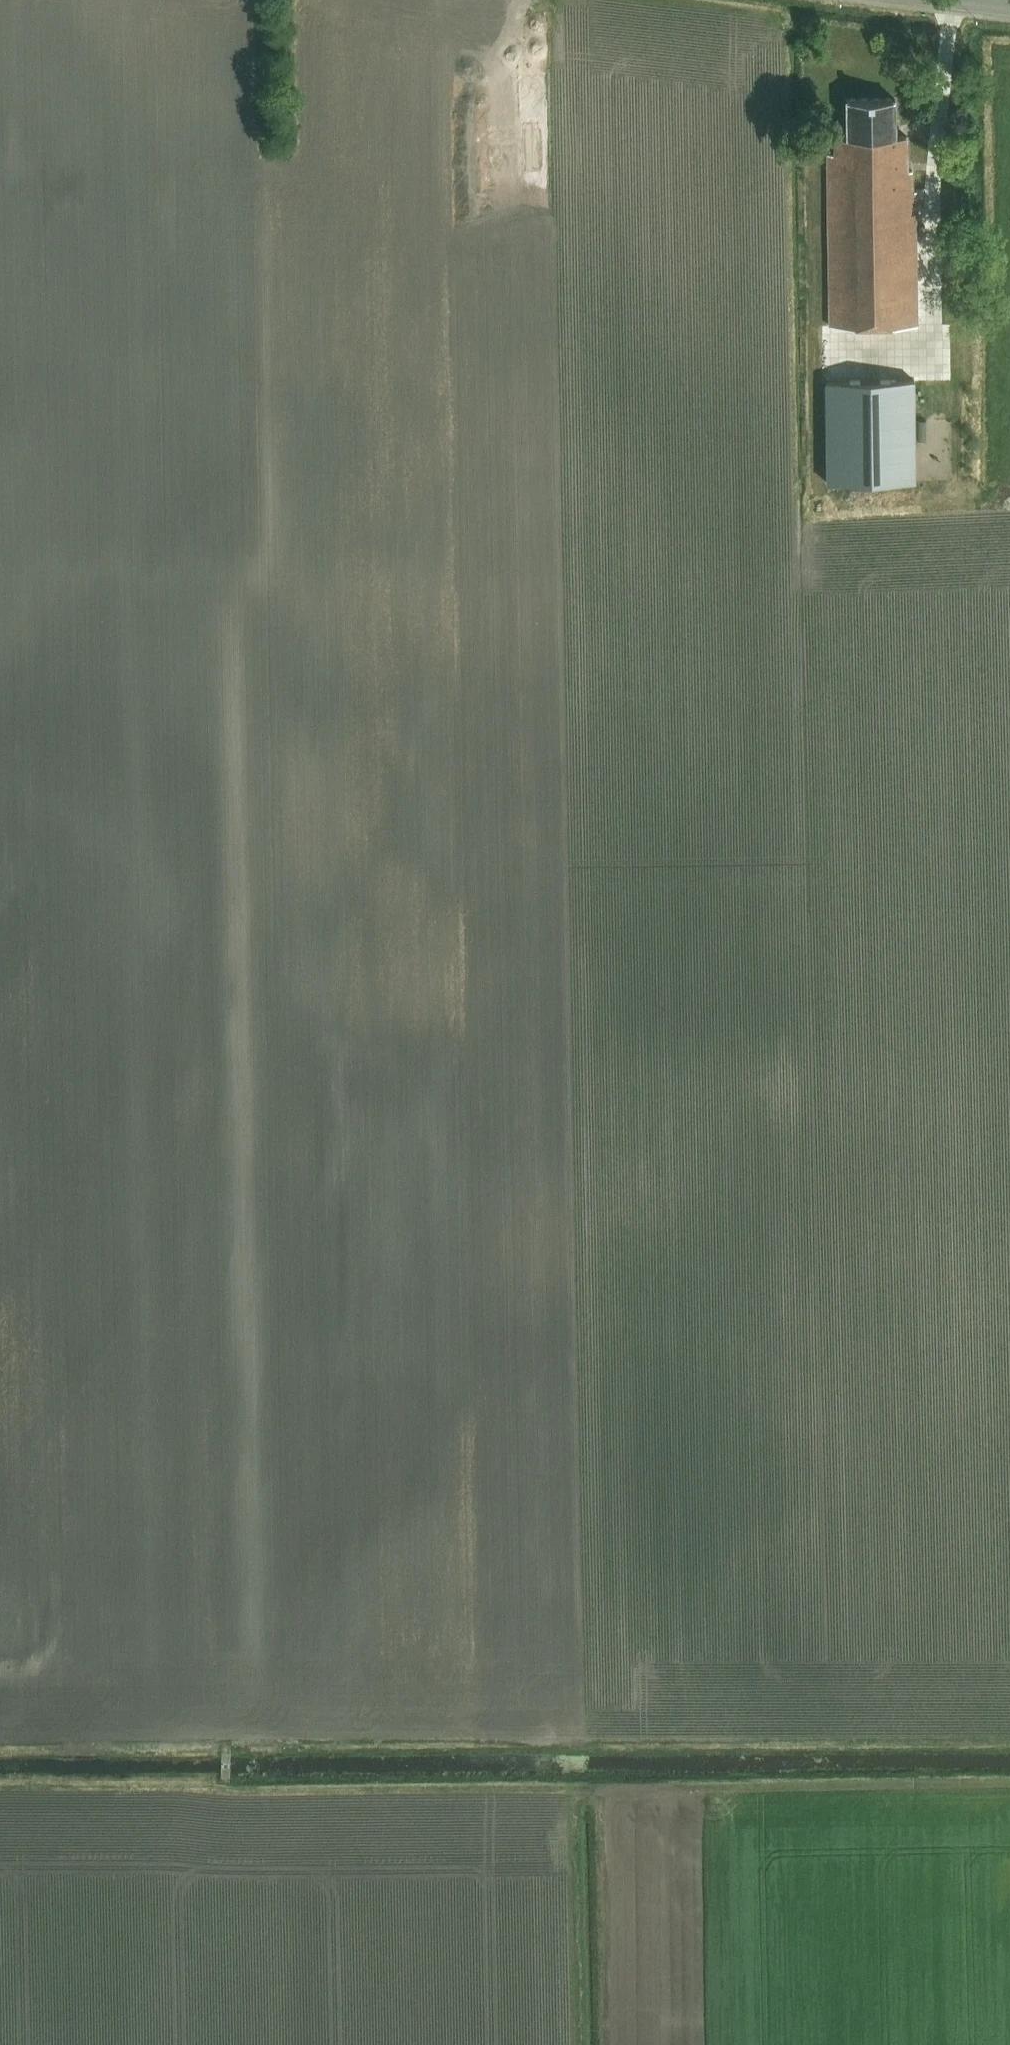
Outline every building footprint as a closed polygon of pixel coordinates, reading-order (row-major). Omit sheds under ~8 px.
[(832,329),(921,328),(919,195),(916,195),(915,175),(909,175),(909,139),(898,138),(897,102),(848,102),(848,140),(837,140),(837,158),(830,158),(832,329)] [(831,487),(919,486),(917,384),(829,386),(831,487)]
